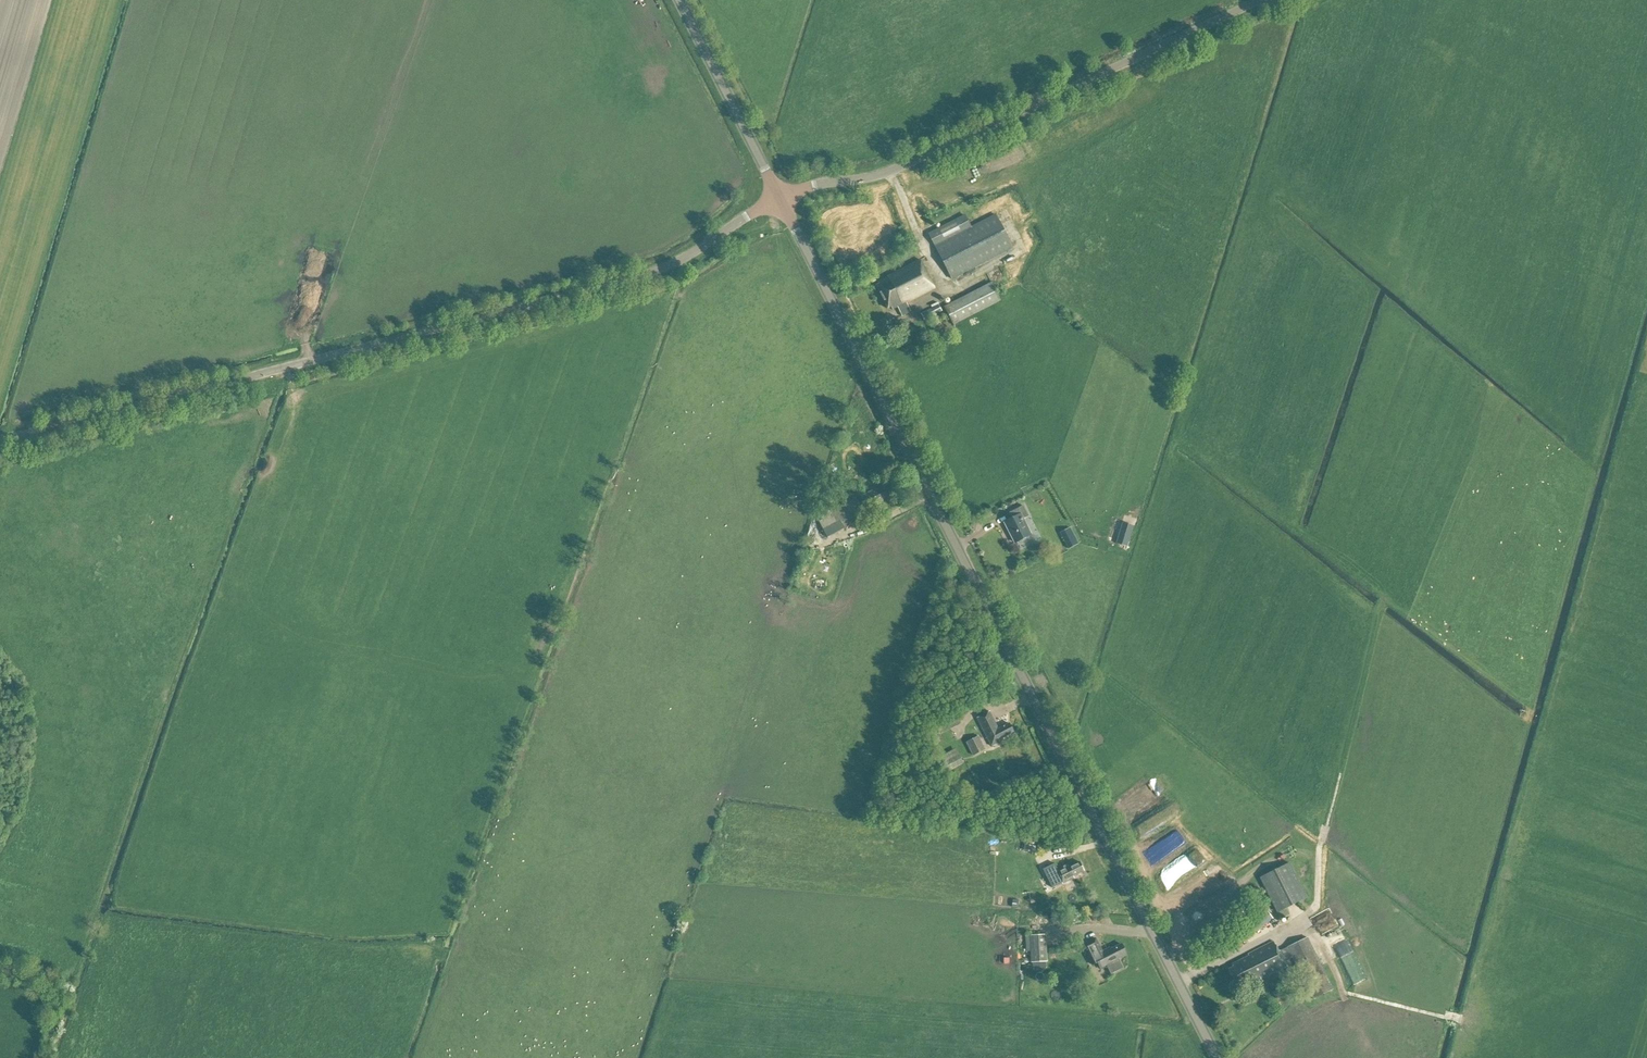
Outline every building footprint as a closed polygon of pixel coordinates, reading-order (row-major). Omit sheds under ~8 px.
[(1012,248),(995,215),(971,228),(965,216),(929,234),(952,280),(1012,248)] [(911,312),(907,303),(935,288),(920,260),(878,282),(879,285),(876,286),(888,309),(891,308),(892,310),(897,308),(902,317),(911,312)] [(954,325),(1001,301),(991,283),(944,307),(954,325)] [(858,516),(855,511),(859,509),(854,500),(817,519),(827,538),(857,523),(854,518),(858,516)] [(1025,538),(1031,535),(1023,520),(1029,517),(1023,506),(1009,513),(1013,519),(1005,523),(1015,543),(1018,542),(1020,543),(1025,541),(1025,538)] [(1133,526),(1123,523),(1116,544),(1127,547),(1133,526)] [(1068,549),(1078,544),(1070,528),(1059,533),(1068,549)] [(998,730),(989,712),(977,719),(991,747),(1003,741),(1002,739),(1013,733),(1009,724),(998,730)] [(961,724),(956,715),(935,726),(940,735),(961,724)] [(973,756),(984,750),(978,738),(966,743),(973,756)] [(946,772),(962,764),(954,748),(938,756),(946,772)] [(1166,827),(1180,819),(1173,805),(1159,812),(1166,827)] [(1084,871),(1079,862),(1068,867),(1067,866),(1056,871),(1053,866),(1043,871),(1051,889),(1062,883),(1062,884),(1074,878),(1073,876),(1084,871)] [(1277,912),(1306,898),(1289,864),(1261,879),(1277,912)] [(1234,944),(1243,938),(1239,932),(1230,938),(1234,944)] [(1219,936),(1225,947),(1231,943),(1225,933),(1219,936)] [(1032,963),(1047,962),(1046,934),(1030,935),(1032,963)] [(1102,953),(1095,939),(1082,946),(1092,966),(1097,963),(1100,969),(1116,962),(1115,960),(1125,954),(1121,945),(1110,951),(1109,949),(1102,953)] [(1333,992),(1308,939),(1279,953),(1275,943),(1248,956),(1249,957),(1232,965),(1233,967),(1228,970),(1237,988),(1249,982),(1250,984),(1260,979),(1261,981),(1288,968),(1285,963),(1293,959),(1313,1001),(1333,992)] [(1337,951),(1340,959),(1351,955),(1348,947),(1337,951)] [(1265,990),(1261,983),(1252,988),(1255,995),(1265,990)]
